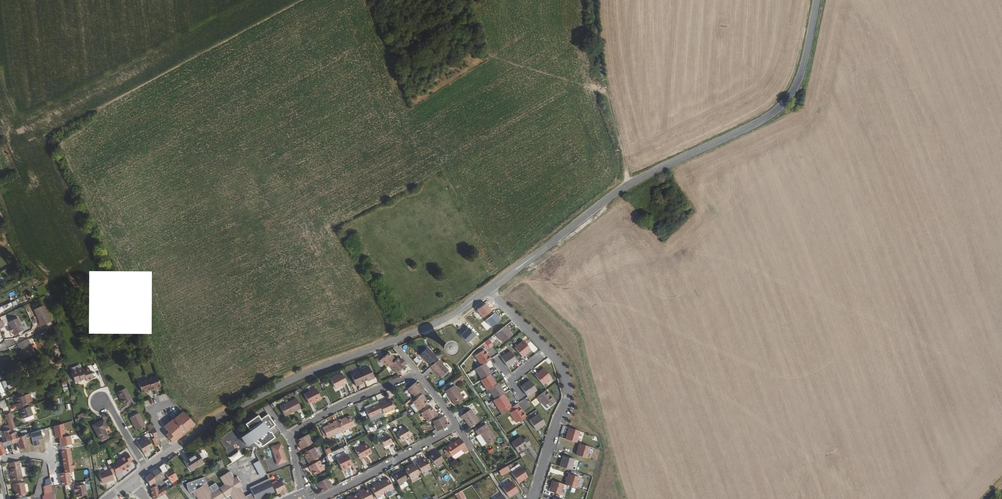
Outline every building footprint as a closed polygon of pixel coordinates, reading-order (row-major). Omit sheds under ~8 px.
[(52,321),(45,305),(35,309),(41,322),(39,323),(41,326),(52,321)] [(14,338),(24,334),(18,321),(8,325),(14,338)] [(511,335),(504,326),(495,334),(502,343),(511,335)] [(35,354),(28,339),(17,344),(19,348),(20,348),(22,351),(25,359),(35,354)] [(514,348),(522,357),(530,350),(523,341),(514,348)] [(439,360),(444,355),(441,352),(437,356),(428,348),(420,356),(428,364),(430,363),(433,365),(439,360)] [(484,363),(490,359),(484,350),(475,356),(481,366),(484,363)] [(501,358),(507,367),(516,361),(510,351),(501,358)] [(383,362),(387,367),(389,366),(396,360),(394,357),(393,357),(389,353),(380,360),(382,363),(383,362)] [(400,360),(398,358),(396,360),(389,366),(391,368),(392,367),(396,373),(407,364),(404,361),(402,363),(400,360)] [(449,371),(439,360),(433,365),(431,367),(442,378),(449,371)] [(475,370),(481,380),(489,374),(490,374),(484,363),(481,366),(475,370)] [(366,367),(360,370),(365,381),(368,380),(371,379),(371,380),(375,378),(370,367),(367,369),(366,367)] [(82,368),(71,373),(75,382),(85,378),(86,382),(93,378),(88,368),(82,370),(82,368)] [(535,375),(542,385),(551,377),(543,368),(535,375)] [(365,381),(360,370),(355,372),(355,373),(352,375),(357,386),(360,385),(359,383),(362,382),(365,381)] [(331,378),(335,387),(339,385),(340,386),(347,383),(342,373),(331,378)] [(480,380),(487,390),(488,389),(496,384),(489,374),(481,380),(480,380)] [(156,376),(146,379),(150,390),(150,391),(156,389),(155,388),(160,386),(156,376)] [(150,390),(146,379),(146,378),(137,382),(141,393),(145,391),(145,392),(150,390)] [(529,381),(520,387),(527,396),(536,390),(529,381)] [(415,396),(424,388),(422,385),(421,386),(419,384),(417,382),(408,389),(412,394),(413,393),(415,396)] [(495,400),(503,394),(504,394),(497,383),(496,384),(488,389),(495,400)] [(464,399),(455,385),(446,391),(455,405),(464,399)] [(313,401),(320,398),(315,388),(304,394),(309,404),(313,401)] [(132,400),(126,389),(117,393),(123,404),(132,400)] [(555,402),(545,390),(537,397),(544,406),(547,403),(550,407),(555,402)] [(26,405),(28,404),(34,402),(31,394),(25,396),(23,397),(23,395),(17,397),(18,399),(16,400),(19,410),(20,410),(27,408),(26,405)] [(495,400),(493,401),(499,410),(509,404),(503,394),(495,400)] [(418,411),(427,403),(424,399),(424,398),(422,395),(413,402),(417,407),(416,408),(418,411)] [(284,416),(301,408),(296,398),(279,406),(284,416)] [(383,402),(379,404),(383,413),(384,414),(394,409),(391,400),(387,402),(384,403),(383,402)] [(379,404),(379,403),(365,410),(369,419),(375,416),(383,413),(379,404)] [(516,423),(522,419),(525,417),(517,404),(511,407),(513,411),(509,413),(516,423)] [(34,416),(31,407),(27,408),(20,410),(24,419),(27,418),(31,417),(34,416)] [(427,421),(438,415),(436,412),(435,412),(432,407),(431,408),(423,412),(422,413),(423,416),(425,415),(427,421)] [(471,409),(467,412),(461,416),(463,420),(464,419),(470,428),(476,424),(478,422),(480,422),(471,409)] [(178,438),(195,424),(183,412),(174,420),(173,419),(164,426),(169,432),(166,434),(172,442),(178,438)] [(7,421),(12,420),(14,419),(12,413),(5,415),(7,421)] [(145,426),(139,414),(130,418),(136,430),(145,426)] [(536,430),(545,424),(539,414),(530,421),(536,430)] [(251,432),(242,438),(247,447),(254,443),(260,448),(276,438),(270,429),(276,425),(268,415),(262,419),(260,415),(246,424),(251,432)] [(340,419),(337,421),(342,432),(355,426),(350,416),(341,420),(340,419)] [(437,431),(447,426),(446,423),(444,420),(446,419),(444,416),(433,422),(435,425),(434,426),(437,431)] [(107,427),(103,420),(93,426),(100,441),(108,437),(104,429),(107,427)] [(342,432),(337,421),(333,422),(333,423),(323,428),(323,429),(326,436),(327,438),(335,435),(342,432)] [(476,431),(479,435),(481,434),(487,443),(495,438),(486,425),(476,431)] [(406,427),(396,432),(401,440),(410,435),(406,427)] [(580,431),(569,428),(566,439),(576,443),(580,431)] [(2,443),(3,447),(12,444),(12,443),(11,440),(18,437),(16,431),(11,433),(10,430),(4,431),(7,441),(2,443)] [(11,440),(12,443),(17,442),(20,449),(23,448),(23,450),(25,454),(30,452),(26,439),(33,436),(32,433),(19,437),(18,437),(11,440)] [(297,440),(299,442),(301,445),(299,446),(301,449),(312,443),(310,440),(311,439),(308,434),(297,440)] [(384,447),(389,444),(392,442),(388,434),(380,438),(384,447)] [(481,434),(479,435),(477,437),(483,446),(487,443),(481,434)] [(511,443),(517,453),(530,444),(527,438),(523,441),(521,437),(511,443)] [(138,444),(144,454),(148,452),(147,451),(153,448),(148,438),(138,444)] [(464,453),(468,450),(461,438),(457,441),(456,441),(446,448),(446,449),(451,455),(451,456),(452,456),(462,449),(464,453)] [(285,458),(276,441),(267,446),(276,462),(285,458)] [(372,452),(367,443),(355,450),(360,458),(372,452)] [(590,447),(580,444),(576,455),(587,459),(590,447)] [(315,447),(304,453),(307,459),(306,459),(308,462),(318,457),(315,451),(316,450),(315,447)] [(454,459),(464,453),(462,449),(452,456),(454,459)] [(441,462),(443,460),(437,450),(433,452),(434,453),(432,455),(429,457),(436,467),(441,463),(441,462)] [(116,473),(116,474),(131,465),(128,461),(131,459),(127,453),(124,455),(125,457),(113,465),(116,473)] [(203,462),(197,453),(185,461),(190,470),(203,462)] [(351,464),(347,455),(337,459),(342,471),(351,467),(350,465),(351,464)] [(559,467),(571,470),(574,459),(563,456),(559,467)] [(425,472),(431,469),(425,458),(422,460),(419,461),(419,460),(415,462),(421,472),(425,471),(425,472)] [(260,478),(266,476),(261,460),(254,463),(260,478)] [(10,469),(12,481),(22,479),(20,467),(18,461),(14,462),(9,462),(10,469)] [(319,461),(308,467),(310,470),(311,469),(314,475),(324,469),(323,466),(322,467),(319,461)] [(113,465),(112,463),(108,464),(110,469),(99,474),(102,484),(113,479),(112,475),(116,473),(113,465)] [(416,476),(419,474),(413,463),(410,465),(411,466),(408,468),(405,469),(411,480),(416,477),(416,476)] [(167,471),(163,464),(150,474),(155,482),(161,477),(167,471)] [(499,471),(502,476),(511,471),(508,466),(499,471)] [(511,473),(518,483),(527,477),(521,467),(511,473)] [(402,483),(407,480),(401,469),(398,472),(394,475),(399,486),(402,484),(402,483)] [(179,479),(173,470),(166,475),(173,487),(176,485),(174,482),(179,479)] [(236,480),(231,473),(226,475),(220,479),(223,484),(213,491),(208,482),(206,483),(194,490),(197,495),(200,498),(226,498),(230,496),(232,498),(263,498),(266,496),(265,495),(268,494),(275,491),(271,483),(269,479),(250,488),(253,494),(246,497),(245,494),(242,490),(243,489),(243,487),(241,484),(238,479),(237,480),(236,480)] [(155,482),(150,474),(145,477),(149,486),(155,482)] [(565,485),(576,488),(580,478),(569,474),(565,485)] [(191,493),(193,491),(194,490),(206,483),(205,477),(188,484),(188,489),(191,493)] [(320,489),(321,492),(332,487),(330,481),(329,482),(327,478),(316,483),(318,487),(319,486),(320,489)] [(379,482),(384,493),(390,489),(391,491),(394,489),(388,479),(383,481),(382,481),(379,482)] [(274,482),(271,483),(275,491),(277,494),(279,493),(282,491),(284,494),(287,492),(281,480),(275,482),(274,482)] [(564,484),(553,481),(549,492),(560,495),(564,484)] [(14,488),(15,491),(16,496),(26,494),(23,482),(12,484),(13,488),(14,488)] [(379,496),(384,493),(379,482),(376,484),(376,485),(371,488),(376,498),(379,497),(379,496)] [(502,488),(508,498),(518,492),(512,482),(502,488)] [(56,487),(52,487),(52,485),(43,485),(44,498),(53,498),(53,494),(56,494),(56,487)] [(76,491),(76,493),(76,497),(87,495),(85,485),(73,486),(74,492),(76,491)] [(150,489),(152,494),(153,498),(154,498),(166,492),(163,488),(158,491),(157,486),(150,489)] [(368,489),(365,491),(363,493),(362,491),(359,493),(362,498),(373,498),(368,489)]
